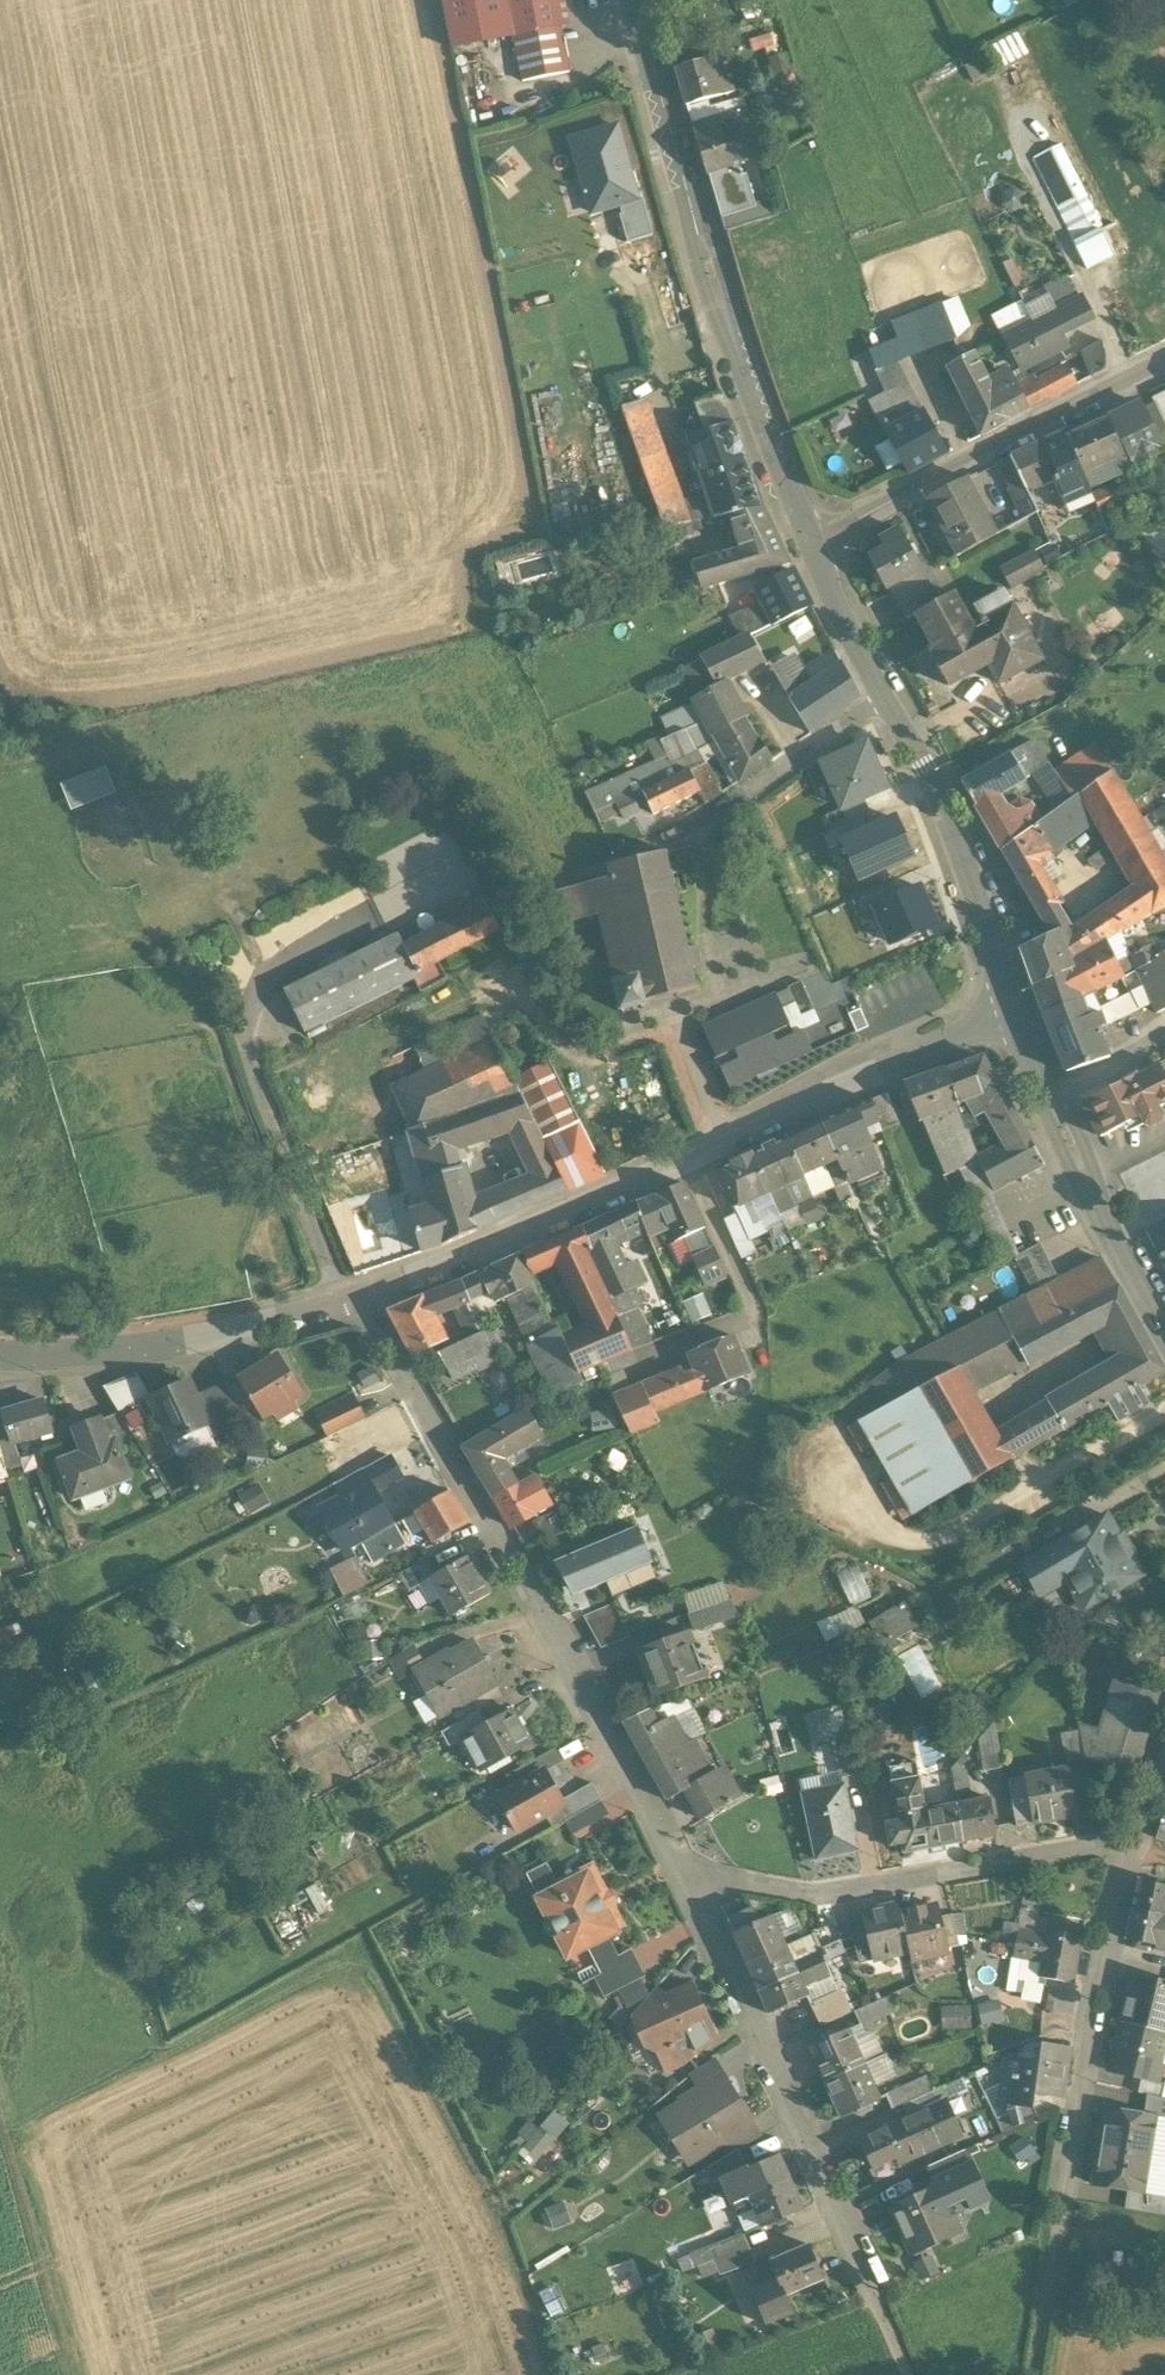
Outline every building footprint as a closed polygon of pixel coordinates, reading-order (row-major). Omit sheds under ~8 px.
[(448,31),(509,19),(513,38),(521,82),(567,73),(553,0),(442,0),(448,31)] [(1084,0),(1051,0),(1059,14),(1084,0)] [(509,19),(448,31),(452,50),(513,38),(509,19)] [(709,60),(675,69),(685,107),(740,92),(727,56),(710,61),(709,60)] [(742,97),(727,105),(730,115),(718,119),(732,165),(735,164),(752,157),(742,125),(741,125),(737,114),(747,111),(742,97)] [(717,118),(693,126),(696,137),(694,138),(707,176),(733,167),(732,165),(718,119),(717,118)] [(619,216),(627,244),(653,237),(642,199),(637,200),(617,128),(571,141),(591,214),(619,206),(621,215),(619,216)] [(1086,270),(1116,255),(1060,145),(1030,160),(1086,270)] [(738,174),(735,164),(732,165),(733,167),(707,176),(708,182),(711,181),(726,232),(771,219),(767,203),(756,206),(747,176),(743,177),(742,173),(738,174)] [(1069,284),(1034,299),(1044,319),(1078,303),(1069,284)] [(1044,319),(1041,320),(1048,334),(1052,332),(1054,336),(1089,318),(1081,302),(1078,303),(1044,319)] [(940,306),(891,325),(897,341),(869,353),(876,372),(954,341),(940,306)] [(1041,320),(1005,338),(1023,368),(1060,349),(1054,336),(1052,332),(1048,334),(1041,320)] [(1102,343),(1084,352),(1093,378),(1106,371),(1102,343)] [(990,388),(973,355),(945,369),(980,438),(1028,412),(1016,388),(1017,387),(1012,377),(990,388)] [(1067,369),(1037,384),(1034,378),(1017,387),(1016,388),(1028,412),(1075,387),(1070,375),(1067,369)] [(899,386),(869,402),(886,433),(915,417),(899,386)] [(1164,428),(1164,390),(1150,397),(1154,405),(1164,428)] [(721,395),(692,404),(704,437),(732,427),(721,395)] [(644,403),(638,405),(637,403),(620,409),(631,442),(652,435),(655,434),(644,403)] [(1138,405),(1110,419),(1133,468),(1162,454),(1159,449),(1141,411),(1138,405)] [(1154,405),(1141,411),(1159,449),(1164,446),(1164,429),(1164,428),(1154,405)] [(915,417),(886,433),(908,476),(946,456),(923,413),(915,417)] [(1104,422),(1066,439),(1088,488),(1126,471),(1104,422)] [(704,437),(684,444),(708,504),(714,519),(728,516),(761,509),(745,459),(732,427),(704,437)] [(652,435),(631,442),(639,462),(660,454),(652,435)] [(1040,444),(1009,458),(1027,494),(1041,487),(1052,481),(1062,501),(1088,489),(1088,488),(1066,439),(1043,449),(1040,444)] [(660,454),(639,462),(644,477),(666,469),(670,468),(664,452),(660,454)] [(1027,494),(1009,458),(999,463),(1026,520),(1037,515),(1027,494)] [(666,469),(644,477),(649,491),(672,483),(666,469)] [(966,479),(926,500),(947,539),(941,545),(949,562),(996,536),(966,479)] [(672,483),(649,491),(663,529),(714,519),(708,504),(681,507),(672,483)] [(1052,506),(1041,487),(1027,494),(1037,515),(1052,506)] [(1115,487),(1092,497),(1100,514),(1123,504),(1115,487)] [(761,509),(728,516),(738,551),(695,564),(703,590),(748,576),(789,564),(776,539),(763,509),(761,509)] [(929,574),(919,557),(915,559),(898,530),(879,540),(885,550),(869,559),(885,589),(888,587),(907,621),(917,616),(945,600),(931,573),(929,574)] [(1035,553),(1001,571),(1010,589),(1045,572),(1035,553)] [(793,572),(755,592),(766,613),(773,625),(811,606),(793,572)] [(973,607),(962,613),(953,596),(945,600),(917,616),(937,653),(930,657),(946,686),(988,663),(999,683),(1041,661),(1005,593),(974,610),(973,607)] [(755,614),(733,625),(741,641),(749,637),(773,625),(766,613),(757,618),(755,614)] [(741,641),(703,660),(709,671),(690,681),(699,699),(719,689),(717,685),(764,662),(749,637),(741,641)] [(835,653),(799,674),(808,688),(842,666),(835,653)] [(799,674),(790,658),(771,669),(789,700),(808,688),(799,674)] [(808,688),(789,700),(809,734),(859,699),(842,666),(808,688)] [(745,719),(726,685),(719,689),(699,699),(693,702),(705,724),(713,737),(744,719),(745,719)] [(744,719),(713,737),(705,724),(684,733),(695,754),(697,753),(716,744),(723,755),(740,783),(770,762),(744,719)] [(695,754),(684,733),(660,742),(667,760),(585,794),(594,814),(608,809),(642,793),(643,795),(689,772),(699,794),(704,805),(721,795),(704,765),(697,753),(695,754)] [(1034,743),(1009,756),(1024,782),(1049,765),(1034,743)] [(716,744),(697,753),(704,765),(723,755),(716,744)] [(885,789),(865,745),(822,765),(842,809),(863,799),(885,789)] [(1009,756),(961,782),(979,814),(995,805),(993,800),(999,797),(1024,782),(1009,756)] [(1073,800),(1052,769),(1038,779),(1058,811),(1073,800)] [(689,772),(643,795),(649,809),(653,817),(699,794),(689,772)] [(1110,773),(1080,795),(1094,820),(1134,889),(1150,916),(1150,917),(1164,909),(1164,868),(1110,773)] [(642,793),(608,809),(611,817),(620,813),(623,820),(649,809),(643,795),(642,793)] [(1041,823),(1001,852),(1051,937),(1057,934),(1062,941),(1070,935),(1058,907),(1063,904),(1043,874),(1047,871),(1039,860),(1094,820),(1080,795),(1041,823)] [(995,805),(979,814),(1001,852),(1041,823),(1030,806),(1021,803),(1008,811),(1006,810),(999,797),(993,800),(995,805)] [(863,799),(842,809),(825,816),(832,831),(862,818),(870,814),(863,799)] [(1148,820),(1162,839),(1164,837),(1164,808),(1148,820)] [(829,848),(842,843),(868,831),(862,818),(832,831),(823,835),(829,848)] [(868,831),(842,843),(859,880),(912,857),(895,819),(868,831)] [(666,853),(604,868),(605,871),(607,870),(610,880),(553,893),(553,895),(558,894),(564,923),(559,924),(560,926),(599,918),(601,930),(598,931),(599,933),(602,932),(606,949),(602,949),(603,952),(606,951),(610,967),(607,968),(607,970),(611,969),(614,986),(611,987),(612,989),(615,988),(619,1005),(615,1005),(617,1012),(620,1011),(621,1014),(623,1014),(623,1010),(640,1006),(641,1010),(643,1009),(642,1003),(699,990),(698,988),(694,988),(690,970),(699,968),(694,947),(685,949),(682,933),(685,932),(685,930),(681,931),(677,914),(681,913),(680,911),(677,911),(673,894),(676,894),(676,891),(672,892),(668,875),(672,874),(671,872),(668,873),(664,856),(667,855),(666,853)] [(873,908),(899,896),(893,882),(854,899),(861,915),(874,910),(873,908)] [(899,896),(873,908),(874,910),(890,945),(935,924),(919,888),(899,896)] [(1070,935),(1062,941),(1057,934),(1051,937),(1020,951),(1032,987),(1073,972),(1070,964),(1105,940),(1105,941),(1121,933),(1142,921),(1150,916),(1134,889),(1070,935)] [(485,907),(404,950),(417,973),(412,976),(421,994),(446,980),(437,962),(497,931),(485,907)] [(1142,921),(1121,933),(1130,956),(1152,947),(1142,921)] [(392,940),(285,993),(305,1034),(412,981),(392,940)] [(1106,943),(1076,965),(1078,970),(1073,972),(1082,999),(1120,980),(1122,979),(1115,963),(1106,943)] [(1115,963),(1122,979),(1120,980),(1128,996),(1164,978),(1164,953),(1156,957),(1152,947),(1130,956),(1115,963)] [(1073,972),(1032,987),(1042,1014),(1064,1006),(1065,1008),(1083,1002),(1082,999),(1073,972)] [(1098,1012),(1103,1027),(1150,1005),(1155,1015),(1164,1010),(1164,978),(1128,996),(1098,1012)] [(788,1027),(774,995),(701,1028),(716,1059),(721,1057),(725,1067),(720,1069),(730,1090),(756,1078),(759,1083),(779,1074),(777,1069),(812,1053),(801,1031),(789,1037),(785,1029),(788,1027)] [(1064,1006),(1042,1014),(1049,1034),(1089,1019),(1088,1017),(1083,1002),(1065,1008),(1064,1006)] [(859,1010),(847,1015),(855,1033),(867,1028),(859,1010)] [(1089,1019),(1049,1034),(1064,1073),(1108,1058),(1098,1030),(1103,1027),(1098,1012),(1088,1017),(1089,1019)] [(514,1081),(481,1016),(451,1031),(461,1053),(453,1058),(453,1062),(400,1087),(419,1128),(422,1127),(437,1158),(454,1152),(457,1160),(464,1157),(462,1150),(512,1134),(534,1183),(487,1201),(496,1223),(568,1193),(559,1173),(556,1175),(533,1127),(535,1126),(514,1081)] [(1026,1134),(983,1058),(943,1072),(955,1104),(966,1121),(983,1114),(988,1121),(994,1129),(1003,1145),(1026,1134)] [(1082,1103),(1100,1138),(1139,1119),(1143,1126),(1149,1128),(1157,1124),(1160,1118),(1156,1112),(1164,1107),(1164,1062),(1082,1103)] [(604,1176),(551,1063),(541,1068),(514,1081),(535,1126),(533,1127),(556,1175),(559,1173),(568,1193),(604,1176)] [(943,1072),(905,1086),(920,1121),(937,1113),(955,1104),(943,1072)] [(869,1101),(854,1108),(863,1129),(877,1123),(869,1101)] [(1015,1258),(985,1193),(992,1190),(975,1158),(964,1132),(988,1121),(983,1114),(966,1121),(955,1104),(937,1113),(954,1153),(959,1151),(964,1165),(942,1174),(943,1175),(959,1172),(999,1266),(1012,1259),(1015,1258)] [(854,1108),(820,1123),(836,1161),(837,1161),(871,1147),(863,1129),(854,1108)] [(937,1113),(920,1121),(942,1174),(964,1165),(959,1151),(954,1153),(937,1113)] [(820,1123),(785,1139),(802,1176),(824,1166),(836,1161),(820,1123)] [(454,1152),(437,1158),(422,1127),(419,1128),(410,1133),(431,1207),(411,1213),(423,1253),(443,1247),(496,1223),(487,1201),(473,1207),(457,1160),(454,1152)] [(1003,1145),(975,1158),(992,1190),(1043,1165),(1026,1134),(1003,1145)] [(785,1139),(750,1155),(768,1194),(783,1187),(802,1178),(802,1176),(785,1139)] [(871,1147),(837,1161),(846,1182),(845,1182),(845,1183),(879,1166),(871,1147)] [(750,1155),(715,1171),(734,1209),(768,1194),(750,1155)] [(836,1161),(824,1166),(834,1187),(822,1193),(833,1216),(856,1207),(845,1183),(845,1182),(846,1182),(837,1161),(836,1161)] [(684,1185),(636,1206),(646,1233),(647,1236),(664,1228),(670,1245),(687,1238),(696,1258),(714,1250),(684,1185)] [(796,1215),(783,1187),(768,1194),(779,1218),(796,1215)] [(820,1219),(808,1191),(803,1194),(807,1202),(797,1207),(805,1225),(820,1219)] [(768,1194),(734,1209),(751,1242),(769,1234),(773,1241),(787,1234),(779,1218),(768,1194)] [(618,1214),(582,1229),(589,1250),(593,1249),(611,1297),(607,1298),(616,1319),(636,1311),(641,1309),(631,1287),(643,1282),(633,1260),(624,1264),(616,1245),(646,1233),(636,1206),(618,1214)] [(1146,1233),(1164,1270),(1164,1223),(1146,1233)] [(582,1229),(549,1244),(574,1297),(577,1296),(600,1284),(589,1250),(582,1229)] [(1015,1258),(1012,1259),(1032,1297),(1057,1284),(1037,1246),(1015,1258)] [(696,1259),(663,1271),(674,1296),(725,1273),(714,1250),(696,1258),(696,1259)] [(520,1257),(479,1274),(488,1295),(490,1294),(494,1302),(496,1303),(519,1292),(532,1285),(520,1257)] [(1032,1297),(896,1367),(874,1384),(887,1408),(861,1422),(914,1515),(968,1485),(995,1469),(1010,1460),(996,1436),(972,1394),(1111,1320),(1131,1356),(1149,1346),(1117,1287),(1102,1261),(1057,1284),(1032,1297)] [(461,1282),(388,1313),(412,1359),(444,1344),(432,1317),(453,1309),(467,1341),(436,1355),(451,1380),(483,1365),(480,1360),(494,1354),(482,1334),(469,1302),(461,1282)] [(600,1284),(577,1296),(594,1328),(574,1336),(567,1319),(553,1325),(557,1328),(579,1375),(597,1367),(631,1352),(616,1319),(607,1298),(601,1284),(600,1284)] [(579,1375),(557,1328),(553,1325),(549,1324),(532,1285),(519,1292),(527,1314),(518,1319),(542,1368),(524,1377),(538,1406),(583,1384),(579,1375)] [(501,1350),(483,1315),(479,1316),(471,1301),(469,1302),(482,1334),(494,1354),(501,1350)] [(636,1311),(616,1319),(631,1352),(651,1345),(636,1311)] [(732,1337),(690,1355),(697,1372),(683,1377),(691,1398),(747,1375),(732,1337)] [(1131,1356),(996,1436),(1010,1460),(1107,1405),(1117,1423),(1148,1405),(1138,1387),(1164,1373),(1149,1346),(1131,1356)] [(631,1352),(597,1367),(603,1378),(636,1364),(631,1352)] [(278,1359),(241,1381),(264,1418),(273,1413),(292,1401),(301,1396),(278,1359)] [(682,1374),(614,1402),(631,1436),(658,1425),(653,1413),(691,1398),(683,1377),(682,1374)] [(188,1383),(149,1401),(168,1442),(171,1441),(172,1443),(178,1446),(186,1443),(187,1437),(191,1435),(190,1432),(205,1426),(207,1425),(195,1397),(188,1383)] [(225,1383),(195,1397),(207,1425),(205,1426),(210,1437),(248,1420),(225,1383)] [(352,1398),(317,1415),(328,1438),(363,1422),(352,1398)] [(292,1401),(273,1413),(278,1421),(297,1410),(292,1401)] [(37,1404),(3,1414),(12,1444),(14,1444),(46,1434),(37,1404)] [(525,1412),(514,1417),(515,1420),(487,1437),(500,1460),(540,1436),(525,1412)] [(136,1442),(118,1413),(101,1420),(110,1444),(115,1442),(118,1449),(136,1442)] [(3,1414),(0,1415),(0,1452),(6,1471),(20,1466),(14,1444),(12,1444),(3,1414)] [(101,1420),(73,1431),(82,1455),(59,1463),(71,1499),(129,1477),(118,1449),(115,1442),(110,1444),(101,1420)] [(500,1460),(487,1437),(464,1450),(495,1499),(516,1487),(508,1474),(500,1460)] [(9,1481),(6,1471),(0,1452),(0,1484),(9,1481)] [(344,1480),(334,1486),(343,1500),(367,1487),(394,1472),(386,1457),(370,1466),(344,1480)] [(536,1458),(508,1474),(516,1487),(533,1478),(534,1478),(545,1473),(536,1458)] [(338,1468),(322,1476),(329,1489),(334,1486),(344,1480),(338,1468)] [(995,1469),(968,1485),(975,1497),(1002,1481),(995,1469)] [(533,1478),(516,1487),(495,1499),(512,1530),(550,1509),(534,1478),(533,1478)] [(390,1528),(367,1487),(343,1500),(323,1512),(329,1523),(327,1532),(331,1540),(340,1542),(347,1554),(361,1546),(390,1528)] [(450,1492),(416,1513),(434,1544),(469,1524),(450,1492)] [(628,1506),(609,1514),(614,1526),(633,1518),(628,1506)] [(1105,1517),(1018,1569),(1019,1570),(1034,1595),(1065,1577),(1084,1609),(1140,1575),(1105,1517)] [(563,1533),(556,1521),(537,1531),(543,1542),(563,1533)] [(390,1528),(361,1546),(371,1563),(403,1543),(393,1526),(390,1528)] [(637,1528),(553,1564),(573,1598),(653,1564),(637,1528)] [(1005,1546),(965,1571),(979,1595),(1019,1570),(1018,1569),(1005,1546)] [(436,1577),(431,1581),(452,1617),(490,1594),(468,1558),(436,1577)] [(368,1587),(354,1560),(331,1571),(344,1598),(368,1587)] [(427,1561),(399,1578),(409,1594),(431,1581),(436,1577),(427,1561)] [(861,1622),(853,1604),(870,1596),(855,1562),(833,1572),(850,1609),(827,1619),(834,1634),(861,1622)] [(864,1620),(881,1652),(898,1642),(894,1635),(921,1620),(907,1595),(864,1620)] [(727,1602),(689,1616),(695,1632),(733,1617),(727,1602)] [(614,1604),(583,1618),(600,1650),(629,1639),(614,1604)] [(687,1633),(638,1652),(656,1698),(705,1679),(687,1633)] [(471,1641),(447,1655),(446,1653),(425,1666),(414,1672),(440,1717),(496,1685),(471,1641)] [(425,1666),(413,1645),(389,1662),(399,1680),(414,1672),(425,1666)] [(1158,1694),(1122,1683),(1107,1733),(1078,1724),(1079,1733),(1084,1762),(1135,1778),(1158,1694)] [(681,1704),(650,1711),(658,1724),(669,1718),(684,1710),(681,1704)] [(486,1725),(459,1740),(461,1742),(479,1774),(529,1744),(510,1711),(486,1725)] [(681,1747),(673,1733),(676,1731),(669,1718),(658,1724),(650,1711),(623,1724),(661,1791),(666,1802),(686,1791),(711,1778),(691,1741),(681,1747)] [(479,1713),(440,1734),(448,1749),(461,1742),(459,1740),(486,1725),(479,1713)] [(847,1731),(828,1735),(839,1780),(858,1775),(847,1731)] [(1079,1733),(1061,1736),(1066,1765),(1084,1762),(1079,1733)] [(551,1752),(507,1776),(514,1790),(545,1772),(546,1773),(558,1766),(551,1752)] [(956,1806),(923,1812),(922,1805),(924,1804),(916,1763),(889,1768),(899,1824),(885,1826),(889,1848),(902,1845),(904,1854),(963,1844),(956,1806)] [(1067,1771),(1008,1781),(1016,1828),(1074,1818),(1067,1771)] [(514,1790),(499,1798),(517,1832),(558,1810),(564,1806),(562,1802),(546,1773),(545,1772),(514,1790)] [(711,1778),(686,1791),(702,1820),(740,1800),(732,1786),(719,1793),(711,1778)] [(591,1785),(562,1802),(564,1806),(558,1810),(564,1822),(600,1802),(591,1785)] [(841,1787),(800,1796),(815,1861),(856,1852),(841,1787)] [(989,1800),(956,1806),(963,1844),(996,1838),(989,1800)] [(609,1817),(600,1802),(564,1822),(573,1837),(609,1817)] [(610,1894),(594,1863),(556,1883),(547,1866),(527,1876),(549,1918),(546,1922),(544,1926),(545,1931),(547,1935),(551,1938),(555,1940),(560,1939),(570,1958),(587,1950),(595,1967),(577,1977),(582,1987),(596,1979),(611,1972),(607,1965),(618,1959),(608,1938),(628,1928),(616,1905),(611,1907),(606,1897),(610,1894)] [(1140,1882),(1133,1911),(1164,1918),(1164,1887),(1140,1882)] [(616,1905),(610,1894),(606,1897),(611,1907),(616,1905)] [(898,1905),(863,1912),(865,1922),(873,1960),(909,1953),(900,1915),(898,1905)] [(934,1907),(900,1915),(909,1953),(911,1963),(945,1955),(944,1949),(937,1920),(934,1907)] [(1133,1911),(1126,1940),(1136,1942),(1134,1949),(1146,1952),(1148,1945),(1157,1946),(1156,1950),(1164,1952),(1164,1918),(1133,1911)] [(952,1916),(937,1920),(944,1949),(959,1945),(952,1916)] [(772,1918),(733,1935),(746,1964),(785,1948),(772,1918)] [(1084,1927),(1050,1921),(1047,1936),(1045,1950),(1079,1956),(1084,1927)] [(865,1922),(851,1925),(859,1963),(873,1960),(865,1922)] [(1047,1936),(1019,1930),(1016,1945),(1045,1950),(1047,1936)] [(841,1944),(820,1953),(824,1963),(845,1954),(841,1944)] [(1045,1950),(1016,1945),(1013,1960),(1042,1965),(1045,1950)] [(785,1948),(746,1964),(759,1994),(798,1976),(811,1970),(825,1964),(824,1963),(820,1953),(792,1965),(785,1948)] [(1079,1956),(1045,1950),(1042,1965),(1039,1979),(1073,1986),(1079,1956)] [(618,1959),(607,1965),(611,1972),(620,1991),(640,1981),(647,1977),(634,1952),(618,1959)] [(825,1964),(811,1970),(816,1981),(817,1984),(831,1978),(825,1964)] [(811,1970),(798,1976),(803,1987),(816,1981),(811,1970)] [(611,1972),(596,1979),(606,1998),(616,1993),(620,1991),(611,1972)] [(798,1976),(759,1994),(768,2015),(808,1998),(803,1987),(798,1976)] [(1133,1977),(1122,2023),(1164,2034),(1164,1985),(1133,1977)] [(620,2031),(624,2028),(649,1998),(640,1981),(620,1991),(616,1993),(623,2006),(609,2022),(620,2031)] [(649,1998),(624,2028),(630,2043),(626,2050),(633,2066),(645,2065),(647,2074),(661,2069),(664,2077),(685,2068),(717,2039),(693,1985),(666,1996),(657,1988),(649,1998)] [(838,1997),(836,1993),(810,2004),(820,2028),(853,2013),(845,1994),(838,1997)] [(886,1998),(853,2013),(860,2028),(893,2013),(886,1998)] [(977,2004),(981,2023),(1001,2018),(997,2000),(977,2004)] [(937,2006),(938,2028),(970,2026),(969,2004),(937,2006)] [(1122,2023),(1110,2071),(1159,2082),(1164,2058),(1164,2034),(1122,2023)] [(849,2032),(810,2049),(825,2083),(864,2066),(849,2032)] [(1049,2049),(1020,2064),(1019,2075),(1012,2074),(1009,2097),(1010,2103),(1035,2107),(1033,2102),(1034,2092),(1047,2094),(1048,2089),(1061,2091),(1067,2052),(1049,2049)] [(864,2066),(825,2083),(840,2118),(880,2100),(873,2084),(892,2076),(885,2059),(871,2063),(864,2066)] [(713,2061),(691,2076),(700,2091),(720,2078),(723,2077),(713,2061)] [(749,2125),(720,2078),(700,2091),(681,2103),(682,2106),(666,2116),(693,2160),(725,2140),(749,2125)] [(925,2079),(886,2097),(892,2111),(904,2106),(931,2093),(925,2079)] [(931,2093),(904,2106),(910,2119),(911,2120),(942,2106),(942,2105),(946,2104),(950,2102),(943,2088),(931,2093)] [(1148,2096),(1145,2114),(1159,2117),(1164,2118),(1164,2100),(1148,2096)] [(1035,2107),(1010,2103),(1012,2113),(995,2121),(1001,2135),(1039,2117),(1035,2107)] [(942,2106),(911,2120),(910,2119),(860,2141),(872,2167),(896,2156),(900,2165),(960,2138),(946,2104),(942,2105),(942,2106)] [(1145,2114),(1107,2108),(1104,2133),(1107,2134),(1105,2148),(1153,2156),(1159,2117),(1145,2114)] [(504,2143),(529,2165),(567,2124),(551,2109),(534,2128),(525,2120),(504,2143)] [(749,2125),(725,2140),(733,2154),(736,2152),(760,2138),(751,2124),(749,2125)] [(1153,2156),(1105,2148),(1103,2159),(1100,2159),(1096,2184),(1133,2190),(1147,2192),(1153,2156)] [(733,2154),(706,2170),(712,2184),(722,2180),(721,2178),(743,2169),(736,2152),(733,2154)] [(963,2153),(928,2169),(934,2183),(969,2167),(963,2153)] [(778,2157),(747,2169),(747,2168),(743,2169),(721,2178),(722,2180),(733,2206),(750,2198),(763,2228),(802,2211),(778,2157)] [(934,2183),(916,2191),(919,2198),(892,2210),(901,2229),(899,2230),(908,2250),(923,2244),(924,2247),(945,2237),(938,2222),(984,2201),(969,2167),(934,2183)] [(1133,2190),(1130,2210),(1164,2216),(1164,2211),(1164,2194),(1147,2192),(1148,2192),(1133,2190)] [(809,2246),(770,2263),(778,2280),(750,2292),(765,2326),(793,2314),(786,2297),(824,2280),(809,2246)] [(749,2250),(715,2263),(720,2276),(754,2263),(749,2250)]
